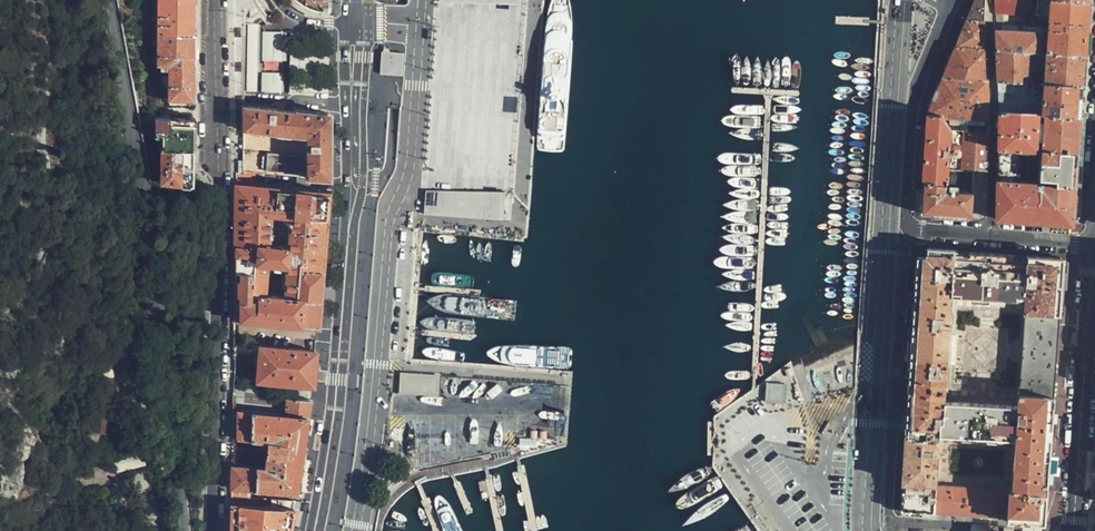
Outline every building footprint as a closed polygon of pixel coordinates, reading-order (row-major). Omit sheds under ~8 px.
[(167,107),(192,107),(193,78),(193,24),(193,0),(157,0),(157,70),(167,70),(167,107)] [(982,22),(982,0),(974,0),(973,0),(973,2),(969,9),(963,21),(982,22)] [(992,13),(1026,16),(1026,21),(1037,21),(1038,0),(992,0),(992,13)] [(1088,2),(1058,0),(1038,0),(1037,21),(1040,21),(1039,17),(1047,18),(1047,23),(1050,24),(1049,29),(1047,29),(1047,35),(1049,35),(1048,54),(1085,56),(1086,29),(1088,2)] [(984,51),(982,22),(963,21),(958,34),(951,50),(984,51)] [(260,91),(259,25),(244,25),(244,91),(260,91)] [(264,58),(282,58),(281,30),(263,29),(264,58)] [(1042,34),(994,29),(995,51),(1031,53),(1041,54),(1042,34)] [(292,40),(330,39),(330,31),(292,31),(292,40)] [(985,81),(984,51),(951,50),(945,63),(939,78),(979,81),(985,81)] [(995,51),(997,82),(1029,84),(1031,53),(995,51)] [(404,54),(383,53),(381,76),(403,78),(404,54)] [(1041,54),(1031,53),(1029,84),(1039,85),(1046,85),(1048,54),(1041,54)] [(1084,64),(1085,56),(1048,54),(1046,85),(1082,88),(1084,64)] [(264,91),(282,91),(282,68),(264,68),(264,91)] [(978,120),(979,81),(939,78),(936,85),(925,115),(941,115),(943,118),(962,119),(978,120)] [(987,121),(985,81),(979,81),(978,120),(987,121)] [(997,82),(999,111),(1037,114),(1039,85),(1029,84),(997,82)] [(1039,85),(1037,114),(1080,117),(1081,108),(1082,88),(1046,85),(1039,85)] [(243,126),(242,172),(259,173),(329,180),(329,145),(329,113),(292,109),(292,110),(277,108),(243,105),(243,126)] [(999,111),(997,181),(1018,182),(1020,152),(1042,153),(1040,179),(1076,187),(1077,163),(1080,117),(1037,114),(999,111)] [(923,147),(921,183),(945,183),(949,131),(943,118),(941,115),(925,115),(923,147)] [(161,138),(160,150),(193,150),(192,134),(192,118),(153,118),(153,136),(161,138)] [(978,135),(978,120),(962,119),(960,133),(978,135)] [(987,135),(987,121),(978,120),(978,135),(987,135)] [(986,170),(987,135),(978,135),(960,133),(959,169),(986,170)] [(193,150),(160,150),(161,183),(193,184),(193,168),(193,150)] [(1020,152),(1018,182),(1040,183),(1040,179),(1042,153),(1020,152)] [(985,213),(986,170),(959,169),(958,192),(945,192),(945,183),(921,183),(921,189),(920,214),(976,218),(977,218),(978,218),(979,218),(980,217),(982,216),(983,215),(984,214),(985,213)] [(323,261),(328,193),(277,189),(259,187),(259,173),(242,172),(235,171),(235,220),(235,263),(235,302),(235,326),(317,329),(323,261)] [(1018,182),(997,181),(995,219),(1028,221),(1073,225),(1074,205),(1076,187),(1040,179),(1040,183),(1018,182)] [(426,192),(425,216),(504,221),(507,195),(426,192)] [(954,249),(928,247),(927,257),(917,256),(910,363),(902,511),(923,513),(923,507),(937,508),(937,500),(969,503),(968,516),(1046,523),(1064,264),(1061,259),(955,252),(954,249)] [(313,380),(315,351),(235,345),(234,353),(260,355),(258,385),(272,386),(284,387),(312,389),(313,380)] [(412,374),(395,372),(394,389),(411,391),(412,374)] [(786,384),(765,383),(764,401),(786,402),(786,384)] [(282,414),(283,397),(284,387),(272,386),(270,413),(282,414)] [(309,415),(311,400),(283,397),(282,414),(270,413),(233,411),(233,434),(233,443),(268,445),(265,468),(233,467),(232,472),(232,489),(232,497),(248,498),(248,490),(296,492),(304,447),(309,415)] [(551,419),(517,432),(525,453),(559,440),(551,419)] [(492,457),(492,452),(487,452),(463,455),(450,459),(428,466),(412,473),(394,483),(396,486),(409,479),(420,474),(429,470),(447,465),(463,461),(477,458),(492,457)] [(294,500),(271,500),(271,507),(232,505),(231,530),(288,530),(294,500)] [(923,513),(968,516),(969,503),(937,500),(937,508),(923,507),(923,513)]
